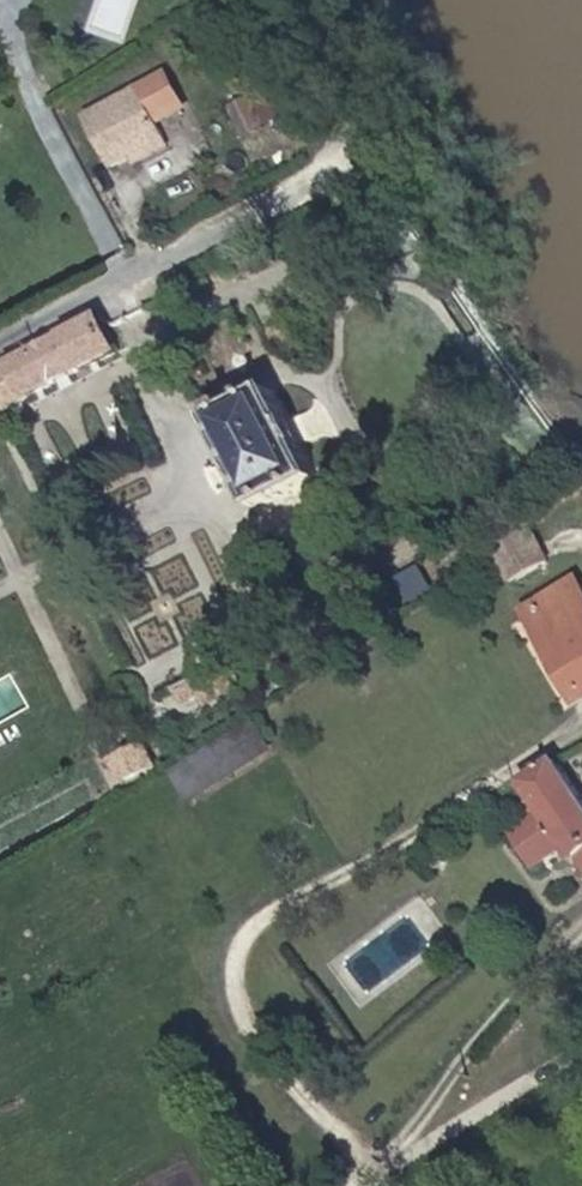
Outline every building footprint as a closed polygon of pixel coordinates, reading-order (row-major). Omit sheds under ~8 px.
[(250,116),(266,139),(275,149),(276,148),(307,130),(284,97),(250,116)] [(121,195),(176,168),(169,157),(142,106),(89,133),(121,195)] [(250,148),(266,139),(250,116),(227,130),(216,137),(220,144),(226,153),(243,143),(250,148)] [(74,386),(109,368),(93,336),(0,382),(0,424),(74,386)] [(268,413),(209,441),(224,476),(207,485),(197,478),(192,482),(206,511),(211,513),(215,500),(233,492),(250,527),(311,498),(298,470),(317,461),(328,463),(333,456),(319,426),(314,421),(309,423),(307,434),(284,445),(268,413)] [(502,575),(515,597),(521,607),(527,616),(560,595),(536,554),(502,575)] [(521,607),(515,597),(508,600),(514,611),(521,607)] [(555,627),(578,667),(581,668),(581,669),(581,616),(555,627)] [(234,709),(216,678),(163,707),(181,739),(234,709)] [(189,800),(274,749),(256,718),(170,768),(189,800)] [(149,773),(141,760),(131,765),(106,779),(114,794),(149,773)] [(563,779),(528,799),(540,817),(530,822),(536,834),(514,847),(536,882),(568,862),(578,876),(581,874),(581,875),(581,809),(563,779)] [(507,1061),(501,1050),(501,1051),(485,1061),(490,1071),(507,1061)]
